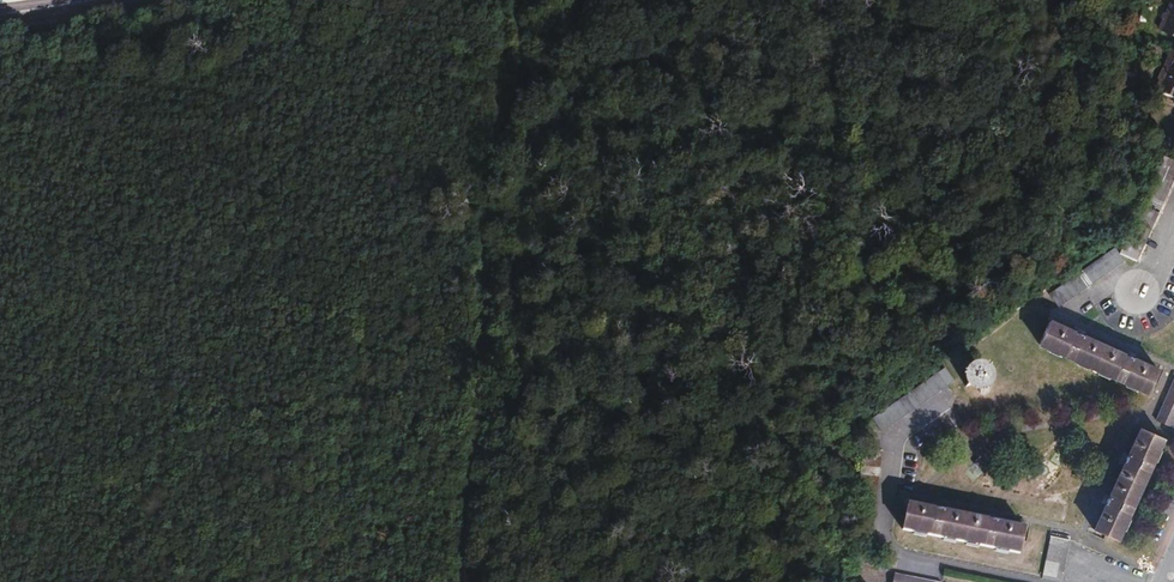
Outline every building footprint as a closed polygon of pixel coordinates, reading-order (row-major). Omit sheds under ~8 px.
[(1170,4),(1159,29),(1173,36),(1173,6),(1170,4)] [(1173,42),(1169,41),(1166,49),(1169,50),(1173,53),(1173,40),(1173,42)] [(1169,50),(1163,64),(1165,65),(1154,91),(1173,100),(1173,69),(1170,68),(1173,61),(1173,62),(1173,53),(1169,50)] [(1140,208),(1125,242),(1119,255),(1136,263),(1157,216),(1140,208)] [(1123,266),(1113,251),(1045,298),(1055,312),(1123,266)] [(1048,324),(1037,346),(1092,371),(1102,348),(1079,338),(1073,335),(1048,324)] [(1123,357),(1102,348),(1092,371),(1147,395),(1157,373),(1130,361),(1123,357)] [(980,395),(983,392),(979,387),(980,381),(986,377),(984,374),(977,379),(974,379),(970,372),(967,374),(971,381),(970,384),(965,387),(967,391),(973,386),(976,387),(980,395)] [(1154,420),(1170,427),(1173,419),(1173,377),(1173,376),(1154,420)] [(1124,463),(1116,482),(1138,492),(1162,440),(1139,430),(1127,456),(1124,463)] [(881,451),(863,448),(850,544),(868,546),(881,451)] [(1115,542),(1138,492),(1116,482),(1108,499),(1105,505),(1093,532),(1115,542)] [(902,531),(959,543),(964,518),(940,513),(933,512),(907,506),(902,531)] [(987,523),(964,518),(959,543),(1017,555),(1023,530),(993,524),(987,523)] [(1041,579),(1056,581),(1059,581),(1067,540),(1049,536),(1041,579)] [(892,573),(890,581),(936,581),(892,573)]
